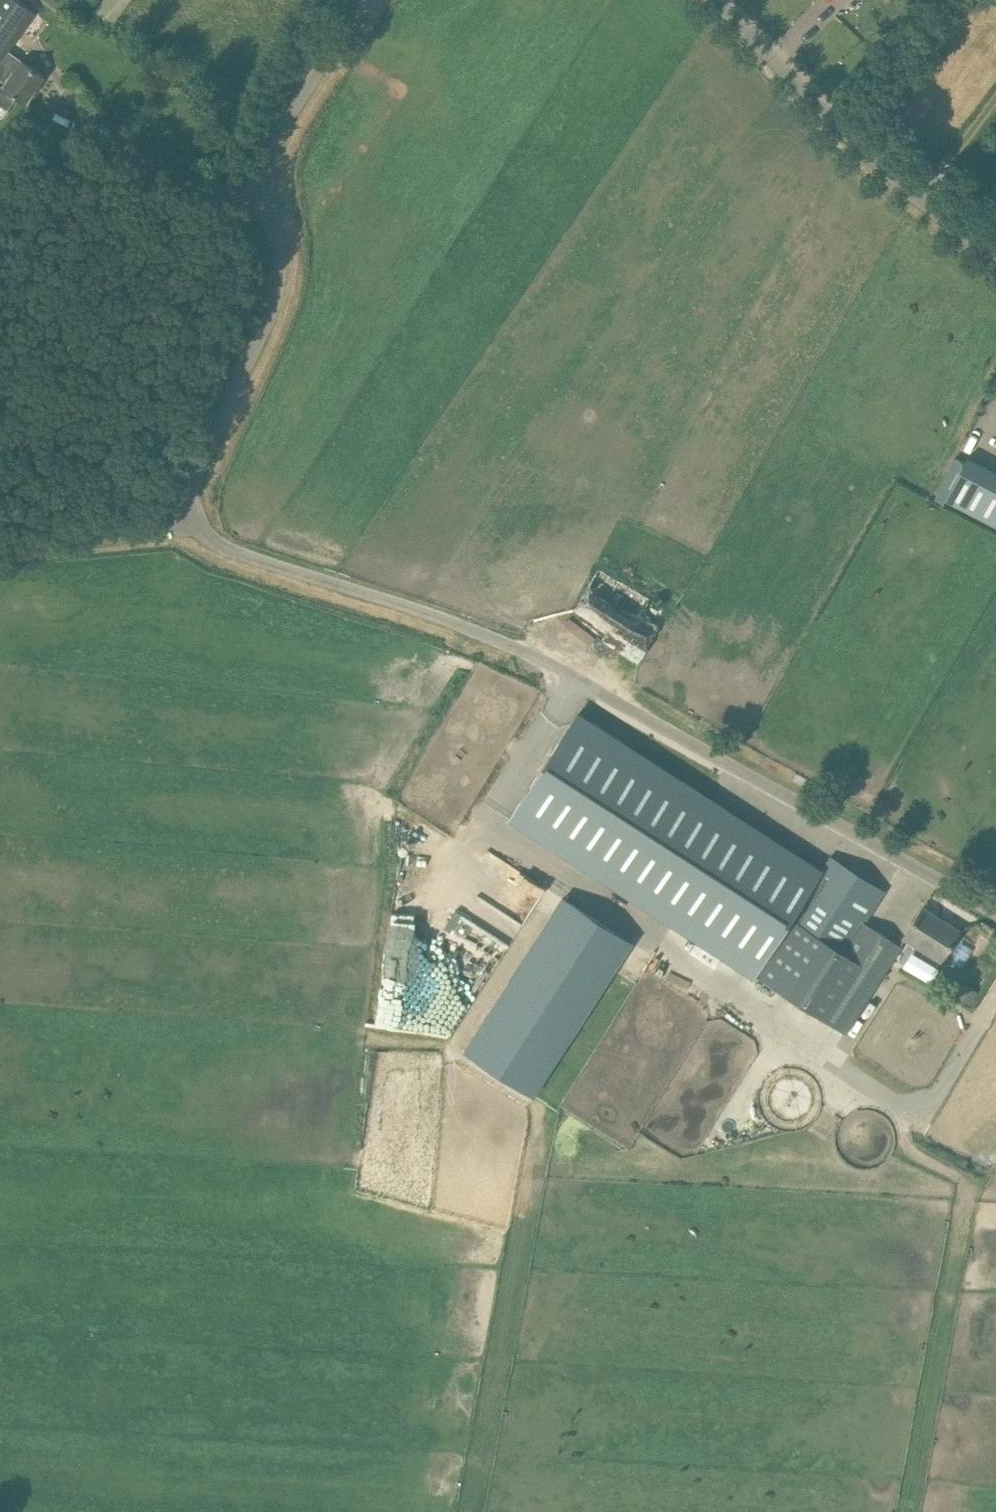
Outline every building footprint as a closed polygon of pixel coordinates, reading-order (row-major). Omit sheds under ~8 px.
[(3,87),(25,103),(45,76),(9,50),(35,12),(18,0),(0,0),(0,85),(3,87)] [(15,99),(0,89),(0,115),(2,117),(15,99)] [(968,457),(946,499),(995,526),(995,471),(968,457)] [(599,568),(585,591),(575,609),(608,628),(601,640),(639,662),(662,624),(642,612),(650,598),(599,568)] [(577,714),(510,817),(755,975),(775,943),(821,871),(806,862),(739,818),(577,714)] [(900,945),(864,922),(884,890),(831,856),(821,871),(775,943),(755,975),(844,1032),(900,945)] [(563,898),(464,1051),(534,1095),(632,943),(563,898)] [(922,908),(912,925),(904,937),(941,960),(959,930),(922,908)] [(425,911),(409,911),(408,970),(424,970),(425,911)] [(962,982),(955,996),(971,1004),(977,991),(962,982)]
